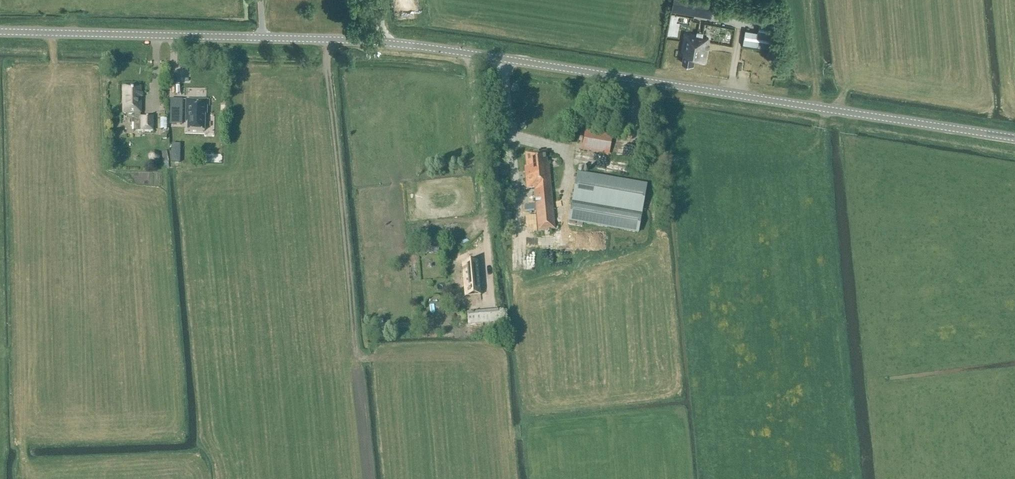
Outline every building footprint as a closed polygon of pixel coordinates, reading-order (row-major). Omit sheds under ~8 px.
[(674,11),(713,18),(716,0),(675,0),(674,11)] [(780,22),(760,19),(758,32),(745,30),(743,44),(776,49),(780,22)] [(699,44),(696,44),(697,36),(688,34),(687,42),(685,42),(684,48),(686,49),(684,63),(693,65),(694,60),(697,61),(697,60),(696,60),(699,44)] [(134,131),(153,131),(153,118),(140,118),(140,114),(141,114),(141,98),(141,93),(141,87),(123,87),(123,114),(134,114),(134,131)] [(209,107),(209,101),(186,101),(186,122),(188,122),(188,130),(204,131),(205,115),(207,115),(207,107),(209,107)] [(624,126),(625,114),(614,113),(613,125),(624,126)] [(583,135),(581,149),(602,153),(605,139),(583,135)] [(171,166),(180,166),(180,146),(171,146),(171,166)] [(160,158),(160,156),(160,155),(159,153),(158,152),(156,151),(155,151),(154,151),(153,151),(151,152),(150,153),(149,154),(148,155),(148,156),(148,157),(149,159),(149,160),(150,161),(151,162),(152,163),(153,163),(154,163),(156,163),(157,162),(158,161),(159,160),(160,159),(160,158)] [(553,230),(548,163),(546,163),(545,153),(524,154),(525,167),(524,167),(526,190),(533,190),(537,232),(553,230)] [(641,217),(646,185),(578,173),(572,204),(641,217)] [(426,245),(427,254),(439,253),(438,244),(426,245)] [(474,263),(461,264),(463,280),(464,280),(466,294),(477,293),(478,293),(475,263),(474,263)] [(499,323),(498,309),(467,312),(468,326),(499,323)]
